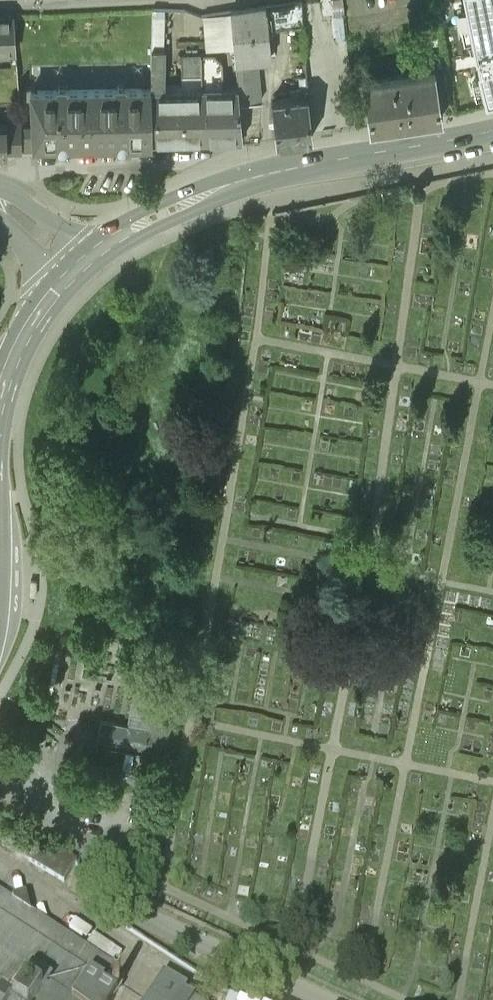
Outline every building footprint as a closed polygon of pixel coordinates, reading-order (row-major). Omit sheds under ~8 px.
[(230,9),(238,86),(239,103),(261,101),(258,60),(277,58),(274,26),(303,23),(301,0),(290,0),(230,9)] [(475,55),(476,55),(478,67),(477,67),(485,100),(492,98),(492,0),(465,0),(475,55)] [(164,6),(152,6),(151,43),(151,47),(164,47),(164,6)] [(0,16),(0,49),(16,49),(14,15),(0,16)] [(151,43),(28,45),(28,67),(30,67),(31,91),(91,90),(151,88),(151,47),(151,43)] [(164,47),(151,47),(151,88),(163,88),(164,47)] [(181,75),(181,88),(163,88),(151,88),(152,141),(242,137),(239,103),(238,86),(223,87),(223,62),(215,54),(182,54),(181,75)] [(450,57),(452,68),(475,65),(474,55),(450,57)] [(436,70),(363,81),(370,128),(443,118),(436,70)] [(151,88),(91,90),(92,142),(103,142),(104,144),(140,143),(140,141),(152,141),(151,88)] [(31,91),(30,91),(33,143),(44,143),(44,145),(80,144),(80,142),(92,142),(91,90),(31,91)] [(309,97),(272,101),(275,141),(311,136),(309,97)] [(22,149),(21,122),(0,123),(0,150),(22,149)] [(147,729),(100,721),(96,744),(143,752),(147,729)] [(0,816),(0,845),(63,883),(76,862),(0,816)] [(102,986),(116,965),(78,941),(78,940),(0,889),(0,999),(93,999),(102,986)] [(149,999),(179,999),(183,994),(186,989),(165,975),(149,999)] [(122,987),(114,982),(108,990),(116,995),(122,987)] [(93,999),(113,999),(116,995),(108,990),(102,986),(93,999)]
